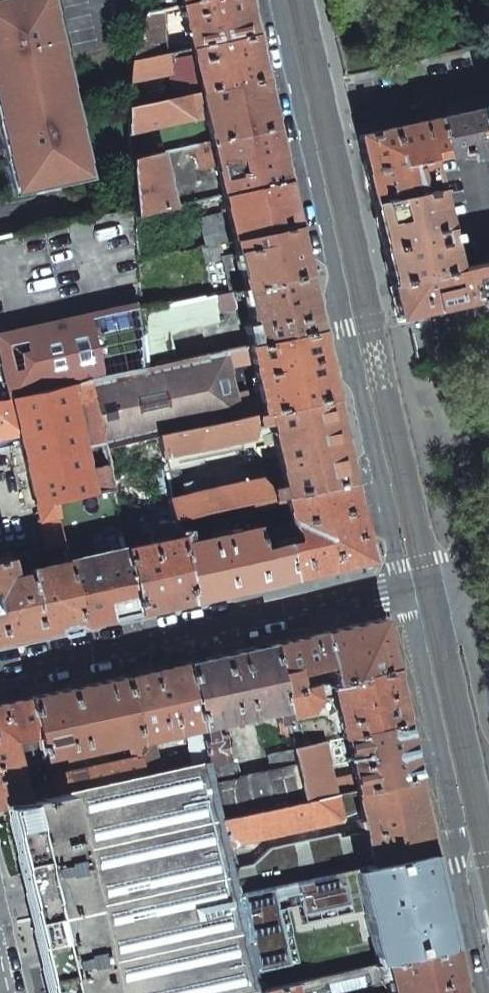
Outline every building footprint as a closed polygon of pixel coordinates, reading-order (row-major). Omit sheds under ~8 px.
[(10,196),(91,178),(51,0),(0,0),(0,149),(10,196)] [(145,14),(160,10),(174,7),(172,0),(149,0),(145,14)] [(181,6),(191,49),(254,35),(247,0),(206,0),(181,6)] [(160,10),(145,14),(131,62),(164,55),(160,10)] [(254,35),(191,49),(200,93),(264,79),(256,42),(254,35)] [(191,49),(166,55),(171,75),(169,75),(174,99),(187,96),(200,93),(191,49)] [(164,55),(131,62),(129,84),(169,75),(171,75),(166,55),(164,55)] [(264,79),(200,93),(211,142),(274,128),(265,85),(264,79)] [(200,93),(187,96),(193,120),(205,117),(200,93)] [(174,99),(128,109),(129,134),(193,120),(187,96),(174,99)] [(480,109),(488,150),(488,107),(480,109)] [(357,136),(373,205),(438,191),(432,160),(468,152),(470,160),(488,156),(488,150),(480,109),(419,123),(357,136)] [(274,128),(211,142),(215,165),(222,196),(285,182),(284,175),(274,128)] [(211,142),(184,148),(185,155),(196,152),(200,169),(215,165),(211,142)] [(162,153),(131,160),(133,207),(134,216),(173,207),(162,153)] [(285,182),(222,196),(226,214),(232,240),(295,226),(287,187),(285,182)] [(382,245),(391,285),(456,271),(451,249),(458,248),(455,234),(448,236),(438,191),(373,205),(382,245)] [(226,214),(200,219),(205,246),(232,240),(226,214)] [(295,226),(232,240),(243,289),(305,276),(296,231),(295,226)] [(488,298),(488,264),(456,271),(391,285),(398,318),(467,303),(488,298)] [(227,274),(207,278),(210,296),(213,296),(230,292),(227,274)] [(305,276),(243,289),(244,297),(250,326),(243,328),(245,335),(252,334),(255,345),(318,331),(317,326),(305,276)] [(243,289),(232,292),(234,299),(244,297),(243,289)] [(230,292),(213,296),(216,312),(236,307),(234,299),(232,292),(230,292)] [(210,296),(140,311),(143,370),(175,362),(169,335),(180,329),(219,321),(216,312),(213,296),(210,296)] [(134,305),(4,334),(2,357),(10,399),(72,385),(88,382),(141,370),(134,305)] [(255,345),(248,347),(252,365),(253,372),(254,378),(259,397),(262,412),(331,397),(331,395),(326,372),(320,340),(318,331),(255,345)] [(203,356),(213,400),(235,396),(229,370),(252,365),(248,347),(203,356)] [(141,370),(88,382),(103,449),(158,435),(218,422),(213,400),(203,356),(175,362),(143,370),(141,370)] [(88,382),(72,385),(96,492),(112,488),(103,449),(88,382)] [(72,385),(10,399),(18,435),(37,521),(56,517),(53,501),(96,492),(72,385)] [(245,394),(235,396),(239,417),(252,415),(262,412),(259,397),(246,400),(245,394)] [(235,396),(213,400),(218,422),(239,417),(235,396)] [(262,412),(252,415),(254,425),(268,421),(271,434),(277,457),(277,460),(279,466),(280,472),(283,485),(268,488),(270,499),(283,496),(350,481),(342,445),(331,397),(262,412)] [(18,435),(10,399),(0,401),(0,439),(18,435)] [(218,422),(158,435),(162,457),(244,440),(251,438),(254,425),(252,415),(239,417),(218,422)] [(268,421),(254,425),(251,438),(271,434),(268,421)] [(158,435),(103,449),(112,488),(119,523),(131,520),(128,503),(132,502),(124,465),(144,460),(161,541),(178,537),(178,531),(174,520),(169,497),(162,457),(158,435)] [(261,476),(258,477),(268,488),(283,485),(280,472),(261,476)] [(258,477),(169,497),(174,520),(248,504),(270,499),(268,488),(258,477)] [(350,481),(283,496),(285,503),(290,524),(295,542),(283,545),(291,578),(304,575),(339,568),(371,561),(362,528),(357,507),(350,481)] [(96,492),(53,501),(56,517),(63,548),(73,545),(76,540),(71,516),(101,509),(105,525),(110,524),(113,536),(122,534),(119,523),(112,488),(96,492)] [(270,499),(248,504),(249,511),(285,503),(283,496),(270,499)] [(56,517),(37,521),(43,551),(63,548),(56,517)] [(290,524),(278,527),(281,540),(276,541),(277,546),(283,545),(295,542),(290,524)] [(185,529),(178,531),(178,537),(189,602),(242,590),(291,578),(283,545),(277,546),(260,550),(255,527),(188,542),(185,529)] [(161,541),(125,549),(139,614),(154,610),(166,607),(189,602),(178,537),(161,541)] [(125,549),(66,562),(79,626),(111,620),(139,614),(125,549)] [(29,637),(79,626),(66,562),(28,570),(28,574),(12,577),(8,558),(0,560),(0,644),(29,637)] [(329,666),(332,682),(393,667),(389,648),(382,618),(321,633),(327,661),(329,666)] [(311,635),(317,663),(327,661),(321,633),(311,635)] [(269,644),(280,693),(299,689),(296,673),(311,670),(310,665),(317,663),(311,635),(293,639),(269,644)] [(200,726),(203,740),(212,738),(209,724),(242,717),(274,710),(277,723),(286,721),(286,719),(280,693),(269,644),(228,653),(186,663),(200,726)] [(123,677),(137,740),(151,737),(184,730),(200,726),(186,663),(157,669),(123,677)] [(334,732),(336,738),(343,736),(405,722),(403,713),(393,667),(332,682),(329,682),(332,698),(339,731),(334,732)] [(299,689),(314,685),(311,670),(296,673),(299,689)] [(43,758),(44,761),(137,740),(123,677),(83,685),(30,697),(43,758)] [(318,685),(322,700),(332,698),(329,682),(318,685)] [(280,693),(286,719),(313,713),(322,700),(318,685),(314,685),(299,689),(280,693)] [(5,807),(26,802),(21,778),(20,773),(18,764),(43,758),(30,697),(5,703),(0,704),(0,808),(5,807)] [(279,734),(288,733),(286,721),(277,723),(278,728),(279,734)] [(348,760),(355,790),(416,776),(412,757),(405,722),(343,736),(347,754),(348,760)] [(141,759),(144,775),(207,761),(203,740),(200,726),(184,730),(189,754),(156,761),(151,737),(137,740),(141,759)] [(207,761),(209,765),(230,760),(227,749),(225,739),(218,736),(212,738),(203,740),(207,761)] [(296,767),(304,801),(334,795),(322,741),(291,748),(292,750),(296,767)] [(209,765),(212,785),(240,779),(233,748),(227,749),(230,760),(209,765)] [(267,756),(271,773),(296,767),(292,750),(268,755),(267,756)] [(48,783),(52,796),(66,793),(144,775),(141,759),(48,779),(48,783)] [(226,846),(220,819),(212,785),(209,765),(207,761),(144,775),(66,793),(111,992),(243,992),(257,990),(253,971),(236,894),(226,846)] [(212,785),(220,819),(304,801),(296,767),(271,773),(240,779),(212,785)] [(364,832),(371,865),(432,852),(426,824),(416,776),(355,790),(359,810),(361,819),(363,825),(364,832)] [(21,778),(26,802),(52,796),(48,783),(29,787),(27,777),(21,778)] [(336,794),(341,817),(359,810),(355,790),(336,794)] [(47,992),(111,992),(66,793),(52,796),(26,802),(5,807),(30,919),(47,992)] [(220,819),(226,846),(336,822),(338,821),(341,817),(336,794),(334,795),(304,801),(220,819)] [(344,887),(358,884),(375,964),(384,963),(453,947),(432,852),(371,865),(292,882),(296,903),(345,892),(344,887)] [(271,891),(287,963),(294,962),(282,906),(296,903),(292,882),(283,884),(284,888),(271,891)] [(284,888),(283,884),(236,894),(253,971),(287,963),(271,891),(284,888)] [(460,980),(453,947),(384,963),(388,979),(391,992),(463,992),(460,980)] [(366,966),(370,983),(388,979),(384,963),(375,964),(366,966)] [(345,971),(348,990),(370,985),(370,983),(366,966),(345,971)] [(258,992),(292,992),(289,983),(257,990),(258,992)]
